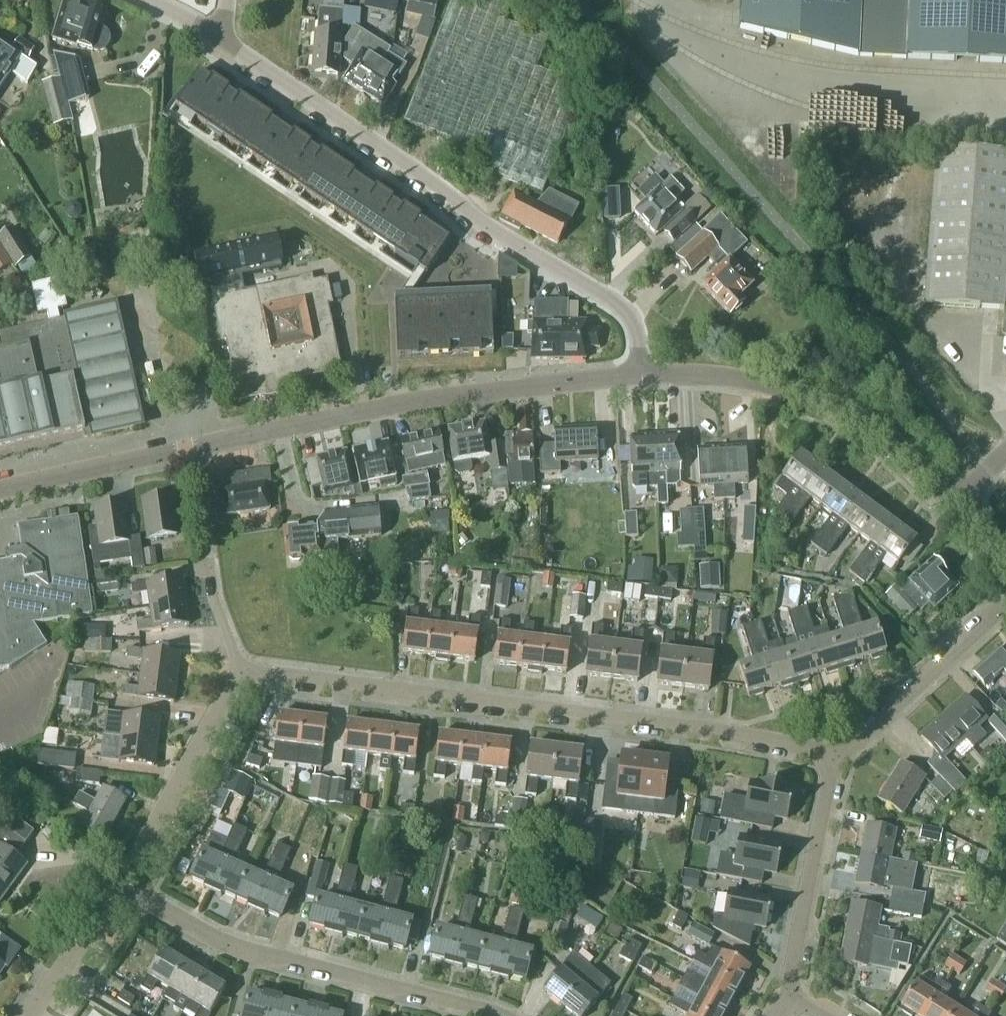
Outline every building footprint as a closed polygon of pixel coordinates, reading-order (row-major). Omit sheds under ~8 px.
[(364,8),(396,15),(399,0),(365,0),(364,8)] [(406,14),(434,20),(438,0),(409,0),(406,14)] [(547,189),(574,113),(559,108),(569,79),(538,68),(549,37),(467,9),(469,4),(459,0),(453,0),(410,123),(454,139),(448,155),(547,189)] [(1005,64),(1005,0),(740,0),(739,28),(858,57),(1005,64)] [(100,29),(105,13),(88,8),(87,9),(64,2),(53,38),(78,46),(79,44),(100,51),(101,50),(103,50),(105,48),(107,46),(108,44),(109,42),(109,40),(109,37),(108,35),(107,33),(105,32),(104,30),(102,30),(100,29)] [(338,74),(344,11),(319,9),(317,32),(315,32),(312,72),(338,74)] [(343,60),(353,66),(343,81),(363,94),(387,54),(388,55),(391,49),(354,25),(345,41),(343,60)] [(34,49),(19,39),(11,50),(0,42),(0,86),(10,72),(27,84),(37,67),(28,62),(34,49)] [(67,104),(69,104),(90,99),(79,60),(53,52),(60,77),(67,104)] [(388,55),(387,54),(363,94),(383,106),(396,85),(392,83),(397,74),(399,75),(405,65),(388,55)] [(199,72),(175,107),(204,126),(228,91),(229,89),(212,78),(211,80),(199,72)] [(73,121),(69,104),(67,104),(60,77),(42,82),(53,126),(73,121)] [(228,91),(204,126),(232,145),(256,108),(239,96),(238,98),(228,91)] [(256,108),(232,145),(259,163),(283,128),(271,120),(272,118),(256,108)] [(283,128),(259,163),(286,181),(310,146),(311,145),(294,133),(293,135),(283,128)] [(310,146),(286,181),(314,200),(339,163),(322,152),(320,153),(310,146)] [(937,148),(924,304),(1004,311),(1002,335),(1005,336),(1005,154),(937,148)] [(339,163),(314,200),(341,218),(365,183),(353,175),(354,173),(339,163)] [(680,211),(673,203),(684,192),(671,178),(664,184),(655,175),(637,192),(646,201),(634,213),(656,236),(663,229),(675,241),(711,208),(697,194),(680,211)] [(365,183),(341,218),(369,237),(392,202),(393,200),(376,188),(375,190),(365,183)] [(717,201),(707,189),(700,196),(700,197),(710,207),(717,201)] [(513,192),(499,220),(519,230),(521,226),(525,227),(525,229),(530,231),(532,231),(557,244),(569,220),(570,221),(577,206),(550,192),(538,205),(513,192)] [(65,206),(65,210),(66,213),(68,216),(71,217),(74,217),(77,216),(80,214),(82,212),(82,208),(81,205),(79,202),(76,201),(73,201),(70,202),(67,204),(65,206)] [(392,202),(369,237),(396,255),(420,220),(421,218),(404,207),(402,208),(392,202)] [(739,297),(753,285),(729,260),(747,243),(721,215),(676,257),(691,273),(708,257),(715,265),(708,271),(712,276),(702,285),(730,315),(744,302),(739,297)] [(420,220),(396,255),(426,275),(450,240),(420,220)] [(31,257),(13,229),(0,237),(0,244),(15,267),(31,257)] [(278,238),(194,256),(199,280),(211,278),(214,290),(213,290),(223,339),(228,338),(241,399),(266,394),(264,384),(339,369),(325,303),(330,302),(327,287),(326,281),(302,286),(301,281),(245,293),(244,289),(241,276),(282,268),(282,267),(281,263),(283,263),(278,238)] [(10,265),(0,248),(0,271),(10,265)] [(516,278),(518,266),(503,263),(500,275),(516,278)] [(115,307),(60,319),(58,310),(67,308),(60,279),(31,286),(38,315),(47,313),(49,321),(0,332),(0,346),(1,350),(0,350),(0,445),(72,430),(73,433),(91,429),(93,436),(141,425),(139,417),(142,416),(140,409),(138,410),(131,381),(134,380),(132,374),(130,374),(126,358),(129,357),(127,351),(125,352),(118,322),(121,322),(119,315),(117,316),(115,307)] [(339,285),(327,287),(330,302),(342,299),(339,285)] [(458,300),(461,354),(494,352),(491,298),(458,300)] [(458,300),(427,302),(430,356),(461,354),(458,300)] [(566,338),(568,303),(568,300),(534,300),(534,322),(528,322),(528,332),(533,332),(532,359),(559,359),(560,338),(566,338)] [(397,358),(430,356),(427,302),(394,304),(397,358)] [(586,347),(598,347),(599,329),(586,329),(586,321),(577,321),(578,304),(568,303),(566,338),(560,338),(559,359),(586,360),(586,347)] [(513,350),(513,336),(503,336),(503,350),(513,350)] [(531,432),(530,408),(518,409),(519,433),(504,434),(506,457),(510,485),(534,484),(531,432)] [(507,471),(508,471),(503,443),(488,445),(484,423),(448,429),(454,472),(459,475),(469,473),(472,469),(471,460),(489,457),(492,473),(507,471)] [(560,462),(598,460),(596,427),(554,430),(555,444),(539,445),(540,473),(560,472),(560,462)] [(408,473),(445,465),(442,454),(438,431),(401,440),(406,462),(408,473)] [(680,483),(678,434),(662,435),(662,436),(654,437),(657,487),(658,506),(669,505),(668,487),(677,487),(679,483),(680,483)] [(646,436),(630,437),(633,486),(635,488),(657,487),(654,437),(646,437),(646,436)] [(380,488),(396,485),(387,443),(353,450),(360,484),(378,480),(380,488)] [(721,449),(724,499),(735,498),(734,484),(747,483),(745,446),(729,447),(729,448),(721,449)] [(714,500),(724,499),(721,449),(713,449),(713,448),(697,449),(700,486),(713,485),(714,500)] [(803,451),(800,454),(775,488),(787,497),(772,516),(780,522),(820,469),(813,463),(815,460),(803,451)] [(353,486),(351,476),(346,452),(316,458),(316,459),(308,461),(313,484),(321,482),(322,482),(324,493),(353,486)] [(265,483),(271,482),(269,469),(221,476),(224,499),(211,500),(215,525),(227,524),(226,515),(268,509),(265,483)] [(820,469),(780,522),(788,527),(810,498),(821,507),(841,479),(829,470),(827,474),(820,469)] [(507,471),(492,473),(494,491),(510,488),(508,471),(507,471)] [(429,486),(427,473),(402,479),(404,489),(429,486)] [(821,507),(832,515),(810,544),(818,550),(840,521),(858,497),(851,492),(853,488),(841,479),(821,507)] [(431,499),(429,487),(405,490),(410,501),(431,499)] [(148,539),(176,535),(170,495),(143,499),(148,539)] [(858,497),(840,521),(818,550),(826,556),(848,526),(859,535),(879,508),(867,499),(865,502),(858,497)] [(140,536),(128,538),(123,502),(95,506),(98,526),(88,528),(94,572),(100,571),(99,564),(131,559),(132,570),(144,568),(140,536)] [(754,543),(756,507),(744,506),(742,542),(754,543)] [(331,541),(381,536),(379,507),(327,512),(316,527),(297,528),(294,526),(289,527),(287,529),(283,530),(286,561),(290,560),(293,562),(298,562),(300,559),(304,559),(304,555),(332,552),(331,541)] [(691,509),(693,533),(693,547),(694,554),(706,554),(705,532),(703,508),(691,509)] [(859,535),(870,543),(849,572),(856,578),(871,559),(896,525),(889,520),(891,517),(879,508),(859,535)] [(693,533),(691,509),(680,510),(681,534),(677,534),(678,548),(693,547),(693,533)] [(47,645),(34,624),(93,615),(78,517),(70,518),(69,510),(47,513),(48,521),(16,526),(20,550),(9,552),(10,560),(0,562),(0,670),(8,668),(9,669),(47,645)] [(636,512),(624,513),(626,537),(638,536),(636,512)] [(896,525),(871,559),(856,578),(864,584),(886,555),(898,564),(918,536),(905,527),(903,531),(896,525)] [(459,551),(468,562),(479,552),(470,542),(459,551)] [(142,550),(144,567),(157,565),(155,548),(142,550)] [(532,560),(513,558),(511,569),(530,571),(532,560)] [(934,610),(958,588),(946,575),(947,574),(934,560),(909,583),(913,588),(906,594),(897,584),(885,595),(907,619),(918,608),(921,611),(929,604),(934,610)] [(460,577),(462,564),(451,562),(450,575),(460,577)] [(720,587),(719,564),(699,565),(701,588),(720,587)] [(402,565),(387,565),(387,575),(402,575),(402,565)] [(678,568),(661,567),(661,584),(677,584),(678,568)] [(636,582),(641,582),(641,571),(636,571),(627,571),(626,582),(636,582)] [(492,573),(482,572),(480,587),(490,588),(492,573)] [(553,588),(555,575),(543,574),(542,587),(553,588)] [(119,591),(117,577),(96,580),(97,594),(119,591)] [(148,592),(150,606),(186,601),(182,577),(131,584),(132,594),(148,592)] [(511,579),(497,577),(493,607),(507,608),(511,579)] [(622,585),(608,583),(607,593),(621,595),(622,585)] [(625,585),(623,600),(639,602),(641,587),(625,585)] [(644,597),(658,599),(659,589),(645,587),(644,597)] [(659,589),(658,599),(671,600),(672,591),(659,589)] [(886,657),(885,653),(876,624),(862,629),(852,594),(842,597),(862,660),(870,657),(872,661),(886,657)] [(583,616),(585,597),(573,595),(570,619),(582,621),(583,616)] [(862,660),(842,597),(833,600),(843,634),(830,638),(840,671),(855,666),(854,662),(862,660)] [(186,601),(150,606),(152,620),(136,622),(137,632),(189,625),(186,601)] [(840,671),(830,638),(827,626),(813,630),(806,608),(797,611),(817,674),(825,671),(826,675),(840,671)] [(426,655),(430,626),(416,624),(418,610),(408,609),(406,623),(402,652),(426,655)] [(817,674),(797,611),(788,614),(798,648),(785,652),(795,685),(809,680),(808,676),(817,674)] [(454,629),(438,627),(440,613),(432,612),(430,626),(426,655),(436,657),(435,661),(450,663),(450,658),(454,629)] [(727,614),(713,612),(711,632),(725,634),(727,614)] [(468,630),(454,629),(450,658),(474,661),(478,631),(477,631),(479,618),(469,617),(468,630)] [(518,667),(522,637),(508,635),(510,622),(500,621),(498,634),(494,664),(518,667)] [(795,685),(785,652),(781,640),(768,644),(761,622),(752,624),(771,688),(780,685),(781,689),(795,685)] [(524,623),(522,637),(518,667),(528,668),(527,672),(542,674),(542,670),(546,640),(532,638),(534,624),(524,623)] [(76,624),(76,640),(92,640),(92,624),(76,624)] [(771,688),(752,624),(742,628),(753,662),(739,666),(749,699),(764,694),(763,690),(771,688)] [(611,678),(615,645),(601,643),(603,627),(593,626),(591,642),(590,642),(586,675),(611,678)] [(560,642),(546,640),(542,670),(566,673),(570,643),(569,643),(571,630),(561,628),(560,642)] [(643,632),(636,631),(633,631),(631,647),(615,645),(611,678),(637,682),(641,648),(643,632)] [(683,687),(687,654),(672,652),(674,636),(664,634),(662,650),(661,650),(657,684),(683,687)] [(112,641),(90,640),(84,640),(84,652),(112,652),(112,641)] [(712,657),(714,641),(704,640),(702,655),(687,654),(683,687),(708,690),(713,657),(712,657)] [(142,660),(141,674),(176,678),(179,655),(128,648),(127,658),(142,660)] [(1005,659),(997,650),(972,673),(985,687),(1002,672),(1005,677),(1005,659)] [(176,678),(141,674),(139,688),(123,686),(122,696),(173,702),(176,678)] [(71,699),(92,702),(93,702),(95,686),(68,682),(66,698),(71,698),(71,699)] [(943,716),(964,739),(972,748),(986,736),(978,727),(986,719),(965,696),(943,716)] [(93,702),(92,702),(71,699),(69,715),(91,718),(93,702)] [(995,706),(1003,715),(1005,712),(1005,705),(1001,700),(995,706)] [(159,718),(108,712),(106,712),(103,736),(157,742),(159,718)] [(999,712),(988,722),(1005,742),(1005,719),(999,712)] [(297,766),(299,746),(303,716),(279,713),(275,743),(273,763),(297,766)] [(323,749),(327,719),(303,716),(299,746),(297,766),(320,769),(323,749)] [(921,737),(937,754),(928,763),(956,794),(967,783),(944,758),(964,739),(943,716),(921,737)] [(389,771),(391,757),(395,728),(385,727),(386,722),(371,721),(371,725),(367,755),(381,756),(379,770),(389,771)] [(371,725),(347,722),(343,752),(344,752),(342,765),(352,766),(353,753),(367,755),(371,725)] [(419,731),(395,728),(391,757),(405,759),(403,772),(413,774),(415,760),(419,731)] [(481,783),(483,769),(487,739),(477,738),(478,734),(463,732),(463,736),(459,766),(473,768),(471,782),(481,783)] [(463,736),(439,733),(435,763),(434,777),(444,778),(445,764),(459,766),(463,736)] [(154,766),(157,742),(103,736),(99,759),(154,766)] [(483,769),(497,771),(495,784),(505,785),(507,772),(511,742),(487,739),(483,769)] [(552,782),(556,748),(531,745),(527,778),(527,779),(525,794),(535,796),(537,780),(552,782)] [(582,751),(556,748),(552,782),(567,783),(566,799),(575,801),(577,785),(578,785),(582,751)] [(76,755),(39,750),(37,765),(74,770),(76,755)] [(985,750),(980,755),(988,763),(996,756),(991,751),(985,750)] [(250,756),(247,765),(260,769),(263,760),(250,756)] [(640,814),(646,759),(620,756),(616,785),(605,783),(601,810),(640,814)] [(646,759),(640,814),(675,819),(678,792),(664,790),(668,761),(646,759)] [(903,814),(925,777),(900,762),(878,799),(903,814)] [(101,773),(83,770),(77,770),(75,781),(99,785),(101,773)] [(233,771),(224,791),(230,794),(243,799),(251,780),(233,771)] [(326,803),(330,779),(312,776),(308,800),(326,803)] [(944,799),(952,791),(938,777),(930,785),(944,799)] [(344,793),(346,782),(332,779),(328,803),(342,805),(344,793)] [(746,800),(725,795),(720,820),(771,830),(774,817),(787,819),(792,791),(788,790),(789,786),(761,781),(760,784),(750,782),(746,800)] [(105,838),(126,800),(103,788),(95,801),(79,792),(73,804),(89,813),(82,825),(105,838)] [(342,805),(342,808),(352,809),(354,795),(344,793),(342,805)] [(371,812),(373,798),(362,796),(360,810),(371,812)] [(524,827),(528,800),(515,798),(512,825),(524,827)] [(704,804),(702,814),(712,815),(714,806),(704,804)] [(415,806),(401,805),(400,815),(414,816),(415,806)] [(437,809),(422,807),(421,817),(436,819),(437,809)] [(463,823),(464,809),(453,807),(451,822),(463,823)] [(0,814),(0,825),(8,831),(25,843),(34,832),(3,809),(0,814)] [(582,836),(585,814),(570,812),(568,835),(582,836)] [(510,818),(496,816),(494,826),(509,828),(510,818)] [(720,822),(695,818),(690,842),(707,845),(709,834),(718,835),(720,822)] [(585,820),(581,852),(599,854),(602,822),(585,820)] [(867,824),(861,854),(890,859),(896,830),(867,824)] [(26,865),(15,857),(25,843),(8,831),(0,825),(0,901),(26,865)] [(234,825),(228,838),(241,843),(247,831),(234,825)] [(943,830),(922,825),(919,839),(940,844),(943,830)] [(478,843),(487,845),(490,835),(481,833),(478,843)] [(450,850),(456,852),(458,847),(464,848),(467,838),(454,835),(450,850)] [(223,849),(230,852),(236,855),(241,843),(228,838),(223,849)] [(776,873),(782,845),(739,838),(735,856),(721,853),(717,875),(761,884),(763,871),(776,873)] [(278,844),(272,856),(286,862),(290,850),(278,844)] [(525,847),(522,857),(534,860),(536,850),(525,847)] [(219,852),(217,858),(203,852),(191,879),(205,885),(203,888),(212,892),(226,862),(230,852),(223,849),(219,852)] [(230,852),(226,862),(212,892),(221,896),(223,893),(235,898),(247,871),(235,866),(237,860),(236,855),(230,852)] [(903,853),(901,861),(914,864),(916,855),(903,853)] [(890,859),(861,854),(855,883),(884,889),(890,859)] [(267,869),(273,872),(280,875),(286,862),(272,856),(267,869)] [(315,861),(306,898),(317,901),(318,896),(320,897),(323,885),(324,885),(329,865),(315,861)] [(392,863),(390,873),(402,876),(405,866),(392,863)] [(344,865),(340,878),(354,882),(358,869),(344,865)] [(263,871),(260,877),(247,871),(235,898),(248,904),(246,907),(255,912),(269,881),(273,872),(267,869),(263,871)] [(700,874),(684,871),(681,888),(697,891),(700,874)] [(280,875),(273,872),(269,881),(255,912),(264,915),(266,912),(279,918),(291,891),(278,885),(281,880),(280,875)] [(390,877),(386,890),(400,893),(403,881),(390,877)] [(337,891),(344,893),(351,895),(354,882),(340,878),(337,891)] [(890,900),(923,906),(925,894),(893,888),(890,900)] [(383,903),(390,905),(397,907),(400,893),(386,890),(383,903)] [(318,896),(317,901),(310,925),(324,929),(323,933),(333,935),(341,903),(344,893),(337,891),(333,895),(332,900),(320,897),(318,896)] [(766,928),(771,899),(728,891),(723,918),(714,916),(712,928),(748,947),(753,925),(766,928)] [(515,892),(512,904),(521,906),(524,894),(515,892)] [(351,895),(344,893),(341,903),(333,935),(343,938),(344,934),(357,937),(364,909),(365,909),(366,903),(352,899),(351,895)] [(464,897),(460,910),(474,913),(477,900),(464,897)] [(923,906),(890,900),(888,912),(921,918),(923,906)] [(379,906),(378,912),(365,909),(364,909),(357,937),(370,941),(369,945),(379,947),(390,905),(383,903),(379,906)] [(852,903),(846,932),(875,938),(887,940),(889,932),(889,929),(877,927),(881,908),(852,903)] [(411,919),(411,921),(397,917),(398,911),(397,907),(390,905),(379,947),(388,950),(389,946),(403,950),(406,939),(417,942),(422,922),(411,919)] [(582,905),(573,920),(593,933),(602,918),(582,905)] [(510,908),(506,922),(520,925),(523,912),(510,908)] [(457,922),(464,924),(471,926),(474,913),(460,910),(457,922)] [(558,920),(568,924),(572,915),(562,911),(558,920)] [(688,917),(679,912),(672,925),(681,930),(688,917)] [(438,928),(430,957),(445,960),(444,964),(453,966),(462,934),(464,924),(457,922),(453,926),(452,931),(438,928)] [(503,934),(510,936),(517,938),(520,925),(506,922),(503,934)] [(563,943),(568,926),(554,922),(549,939),(563,943)] [(715,934),(693,923),(686,935),(708,946),(715,934)] [(471,926),(464,924),(462,934),(453,966),(463,969),(464,965),(477,969),(484,940),(471,937),(473,931),(471,926)] [(611,924),(606,934),(618,939),(622,930),(611,924)] [(875,938),(846,932),(840,961),(869,967),(875,938)] [(889,932),(887,940),(893,941),(899,943),(901,935),(889,932)] [(499,937),(498,943),(484,940),(477,969),(490,972),(489,976),(499,978),(507,946),(510,936),(503,934),(499,937)] [(517,938),(510,936),(507,946),(499,978),(508,981),(509,977),(523,981),(531,952),(517,948),(519,943),(517,938)] [(628,939),(623,947),(637,955),(642,946),(628,939)] [(893,941),(889,963),(907,966),(911,945),(899,943),(893,941)] [(637,955),(623,947),(619,956),(633,963),(637,955)] [(693,961),(700,965),(712,972),(740,986),(750,967),(712,947),(706,958),(697,953),(693,961)] [(169,988),(184,963),(163,950),(148,976),(141,988),(150,993),(157,981),(169,988)] [(573,953),(569,958),(543,989),(562,1005),(588,974),(591,969),(573,953)] [(952,971),(959,959),(952,955),(945,966),(952,971)] [(657,965),(643,957),(638,967),(652,974),(657,965)] [(966,964),(959,959),(952,971),(959,975),(966,964)] [(183,1013),(184,1011),(184,1010),(189,1001),(205,975),(184,963),(169,988),(163,998),(175,1005),(173,1008),(183,1013)] [(588,974),(562,1005),(575,1015),(585,1015),(607,989),(610,985),(591,969),(588,974)] [(683,979),(690,983),(730,1004),(740,986),(712,972),(707,982),(694,976),(687,971),(683,979)] [(226,988),(205,975),(189,1001),(184,1010),(184,1011),(194,1015),(208,1015),(210,1013),(226,988)] [(943,984),(936,979),(933,984),(920,976),(898,1010),(908,1015),(913,1015),(914,1015),(916,1015),(923,1015),(943,984)] [(686,991),(699,997),(693,1008),(707,1015),(724,1015),(730,1004),(690,983),(683,979),(679,987),(686,991)] [(992,996),(999,985),(992,980),(985,991),(992,996)] [(923,1015),(951,1015),(956,1008),(944,1001),(951,989),(943,984),(923,1015)] [(1005,989),(999,985),(992,996),(999,1000),(1005,989)] [(135,998),(122,990),(117,999),(129,1006),(135,998)] [(273,996),(263,994),(263,997),(248,994),(243,1015),(268,1015),(273,996)] [(616,1008),(624,1013),(625,1013),(633,999),(623,994),(616,1008)] [(295,1005),(282,1002),(283,998),(273,996),(268,1015),(292,1015),(295,1005)] [(676,1009),(689,1015),(707,1015),(693,1008),(681,1001),(673,997),(669,1005),(676,1009)] [(983,1009),(976,1004),(968,1015),(979,1015),(983,1009)] [(292,1015),(317,1015),(319,1008),(309,1005),(308,1009),(295,1005),(292,1015)] [(327,1014),(328,1010),(319,1008),(317,1015),(336,1015),(327,1014)]
